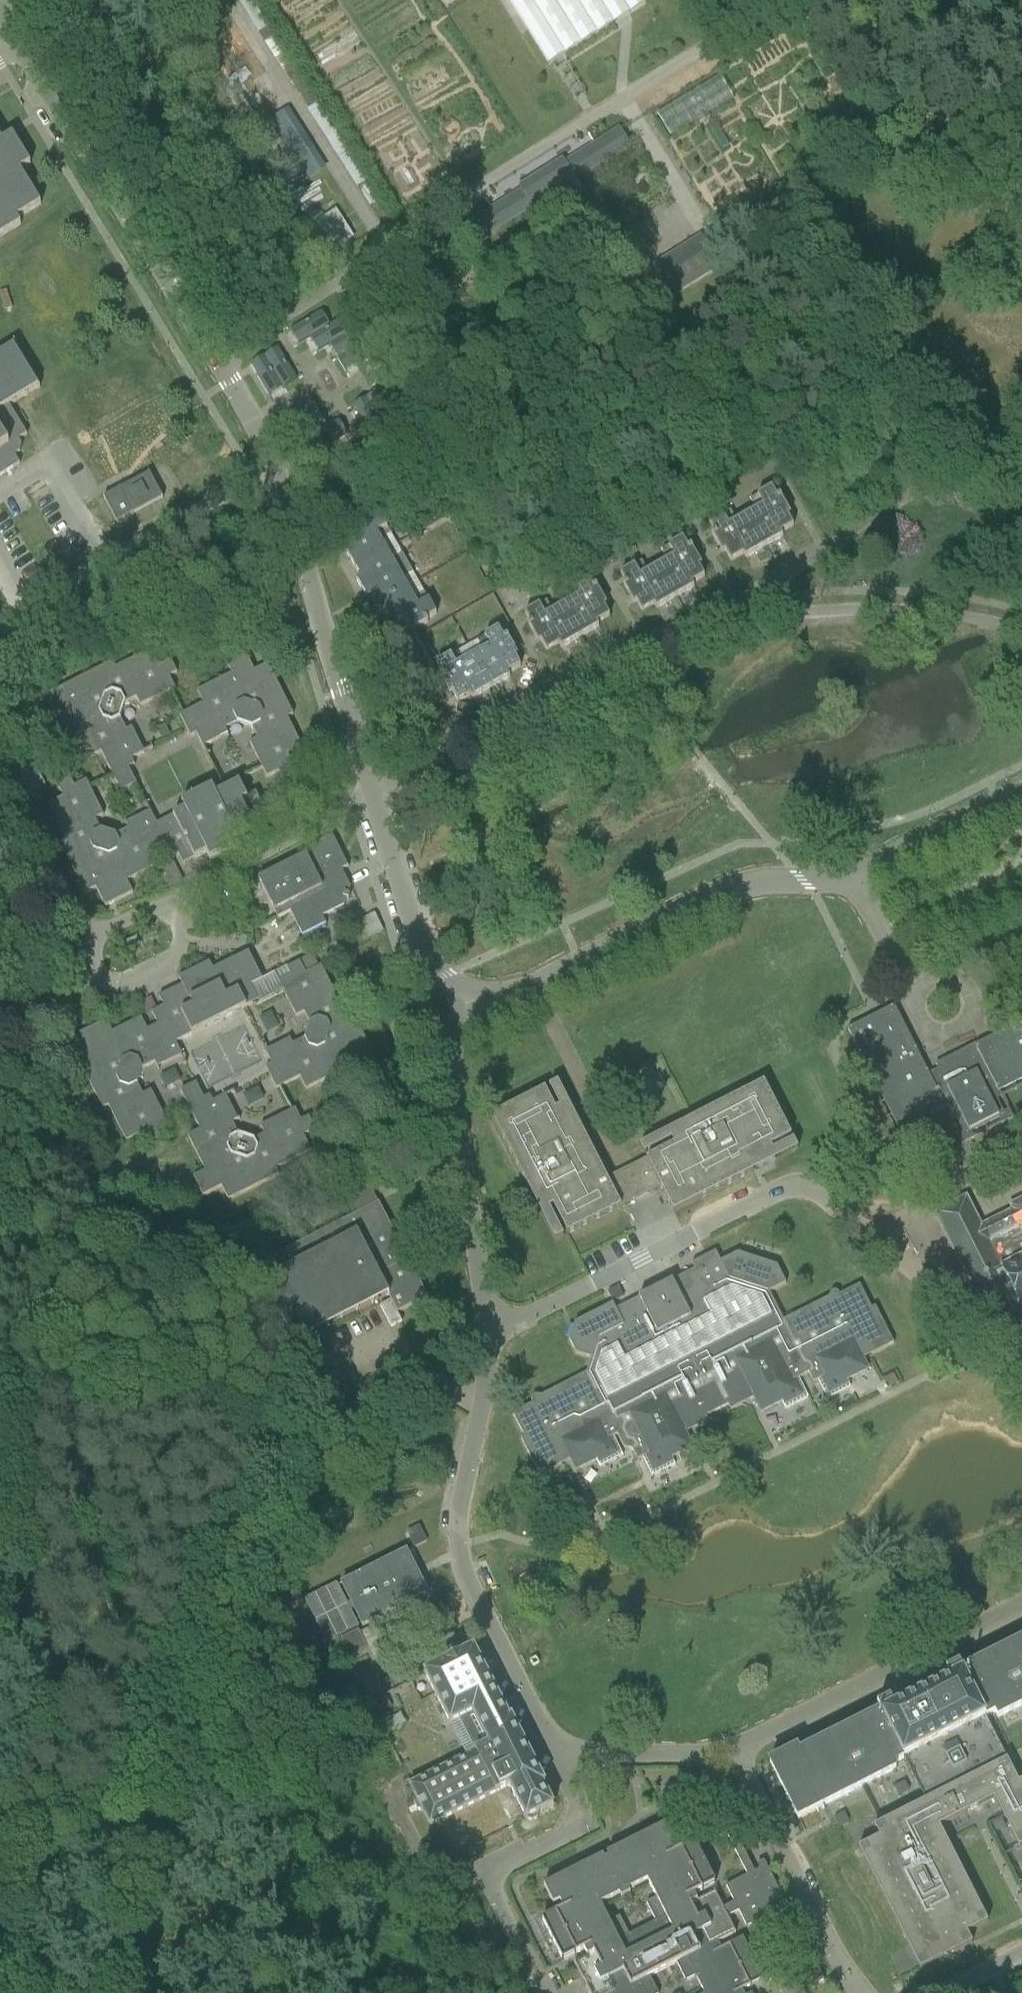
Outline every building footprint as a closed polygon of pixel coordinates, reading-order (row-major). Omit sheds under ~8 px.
[(516,17),(547,66),(564,56),(613,25),(646,4),(643,0),(505,0),(516,17)] [(671,138),(732,101),(733,101),(719,78),(657,115),(657,116),(671,138)] [(618,131),(564,166),(562,162),(519,189),(521,193),(467,227),(477,243),(531,209),(532,210),(556,194),(573,221),(592,209),(574,181),(628,147),(618,131)] [(20,225),(17,220),(40,205),(20,171),(30,165),(12,136),(2,142),(0,139),(0,238),(20,225)] [(330,252),(355,237),(323,184),(298,199),(330,252)] [(523,229),(515,235),(521,245),(530,240),(523,229)] [(616,289),(635,320),(718,268),(699,237),(698,238),(701,241),(619,292),(616,289)] [(321,313),(290,332),(298,345),(309,339),(329,327),(321,313)] [(329,327),(309,339),(317,352),(329,346),(349,334),(340,320),(329,327)] [(349,334),(329,346),(337,359),(368,341),(360,327),(349,334)] [(368,341),(337,359),(345,373),(376,355),(368,341)] [(19,465),(14,456),(19,453),(21,446),(18,441),(26,435),(9,407),(39,388),(13,346),(0,354),(0,477),(19,465)] [(278,349),(264,358),(282,389),(296,380),(278,349)] [(264,358),(250,366),(269,397),(282,389),(264,358)] [(387,371),(373,380),(380,391),(379,391),(391,411),(405,403),(387,371)] [(379,391),(366,399),(384,430),(398,422),(391,411),(379,391)] [(366,399),(352,407),(371,438),(384,430),(366,399)] [(310,401),(279,420),(287,433),(318,415),(310,401)] [(318,415),(287,433),(295,447),(307,440),(326,428),(318,415)] [(326,428),(307,440),(315,454),(346,435),(338,421),(326,428)] [(104,498),(103,499),(116,525),(117,524),(117,523),(131,515),(131,516),(132,516),(132,515),(161,499),(161,500),(162,500),(148,474),(147,475),(148,476),(119,491),(119,490),(118,491),(118,492),(104,499),(104,498)] [(721,479),(704,489),(708,497),(726,488),(721,479)] [(755,511),(745,516),(763,548),(782,537),(780,534),(793,527),(782,508),(784,506),(779,496),(776,498),(771,488),(749,500),(755,511)] [(763,548),(745,516),(735,522),(730,512),(709,524),(714,533),(711,535),(717,545),(720,543),(730,562),(743,555),(745,558),(763,548)] [(344,550),(354,569),(386,551),(381,541),(391,535),(378,514),(369,519),(367,517),(358,522),(359,525),(340,536),(347,548),(344,550)] [(666,561),(656,567),(674,598),(693,588),(691,585),(704,578),(693,558),(695,557),(690,547),(687,549),(682,539),(661,551),(666,561)] [(371,598),(376,607),(408,589),(403,580),(412,574),(401,555),(392,560),(386,551),(354,569),(360,579),(356,581),(362,593),(367,600),(371,598)] [(674,598),(656,567),(647,572),(641,562),(620,574),(625,584),(622,586),(628,595),(631,594),(641,613),(654,606),(656,609),(674,598)] [(527,578),(501,593),(509,606),(535,591),(527,578)] [(571,600),(561,606),(579,638),(598,627),(596,624),(609,617),(598,598),(601,596),(595,587),(592,588),(587,578),(566,590),(571,600)] [(408,589),(376,607),(387,626),(390,624),(397,637),(416,626),(418,628),(427,623),(426,620),(436,615),(424,593),(414,599),(408,589)] [(579,638),(561,606),(552,612),(546,602),(525,614),(530,624),(527,626),(533,635),(536,633),(546,652),(559,645),(561,648),(579,638)] [(482,651),(472,657),(490,689),(509,678),(507,675),(520,667),(509,648),(511,647),(506,638),(504,639),(498,629),(477,641),(482,651)] [(413,646),(395,655),(403,669),(420,659),(413,646)] [(100,753),(120,792),(136,785),(128,769),(134,766),(131,760),(144,753),(134,734),(129,737),(120,719),(125,704),(136,699),(140,707),(174,689),(168,678),(176,674),(170,661),(158,667),(150,651),(115,669),(112,663),(61,688),(68,702),(50,711),(59,730),(71,724),(89,759),(100,753)] [(490,689),(472,657),(463,662),(457,652),(436,664),(441,674),(439,676),(444,685),(447,684),(457,703),(470,696),(472,699),(490,689)] [(278,773),(282,780),(295,774),(289,762),(304,754),(287,719),(292,716),(267,665),(253,672),(244,654),(225,663),(231,675),(196,692),(203,704),(179,716),(190,738),(196,735),(202,748),(227,735),(225,730),(237,723),(252,728),(257,739),(249,743),(266,778),(278,773)] [(23,745),(6,754),(27,795),(44,787),(23,745)] [(186,845),(194,860),(206,854),(210,861),(240,846),(237,839),(269,822),(255,794),(246,799),(239,783),(215,795),(212,788),(181,804),(184,811),(156,825),(150,812),(125,824),(127,830),(115,836),(100,831),(95,820),(103,816),(85,781),(74,787),(70,779),(57,786),(63,798),(47,806),(65,841),(59,844),(84,894),(95,889),(105,908),(132,894),(126,882),(155,867),(149,855),(160,850),(166,862),(171,860),(178,856),(182,866),(183,865),(176,850),(186,845)] [(287,907),(302,938),(325,926),(322,919),(344,908),(346,900),(348,901),(350,896),(348,896),(350,888),(342,871),(348,868),(332,837),(308,849),(313,857),(307,860),(306,856),(258,881),(274,913),(287,907)] [(166,862),(160,865),(171,889),(182,883),(171,860),(166,862)] [(373,914),(359,921),(368,939),(382,932),(373,914)] [(78,1035),(67,1041),(77,1059),(102,1110),(108,1107),(109,1110),(126,1142),(141,1134),(147,1146),(160,1140),(156,1132),(168,1126),(160,1110),(150,1091),(142,1095),(137,1085),(142,1070),(154,1064),(157,1069),(182,1056),(175,1044),(258,1002),(250,987),(262,981),(248,953),(212,971),(209,964),(178,979),(182,986),(170,992),(178,1007),(167,1013),(164,1007),(163,1008),(151,1013),(157,1026),(147,1031),(141,1019),(111,1033),(106,1021),(78,1035)] [(299,1078),(305,1090),(340,1073),(346,1085),(365,1075),(356,1056),(369,1050),(344,999),(338,1002),(320,967),(305,974),(299,963),(286,969),(290,977),(278,983),(295,1018),(304,1014),(309,1024),(304,1039),(286,1048),(284,1043),(265,1052),(271,1065),(265,1068),(276,1090),(299,1078)] [(139,1002),(146,1027),(151,1026),(147,1011),(157,1008),(154,998),(139,1002)] [(899,1130),(900,1131),(943,1109),(942,1109),(954,1103),(969,1132),(998,1117),(986,1092),(994,1088),(996,1092),(1021,1078),(1021,1023),(974,1047),(978,1054),(930,1079),(893,1006),(846,1030),(861,1059),(863,1058),(899,1130)] [(221,1187),(228,1201),(278,1175),(275,1170),(311,1152),(303,1136),(315,1130),(308,1117),(300,1121),(295,1110),(294,1110),(260,1127),(264,1135),(253,1141),(238,1136),(229,1118),(234,1115),(225,1096),(212,1102),(209,1096),(203,1100),(195,1084),(180,1091),(200,1131),(187,1137),(204,1172),(193,1177),(202,1196),(221,1187)] [(567,1235),(660,1188),(673,1213),(752,1173),(746,1160),(791,1137),(763,1084),(692,1120),(699,1133),(606,1180),(580,1128),(567,1135),(544,1090),(491,1118),(528,1190),(541,1184),(567,1235)] [(349,1198),(358,1214),(378,1203),(370,1187),(349,1198)] [(1008,1206),(1011,1211),(980,1226),(965,1197),(933,1213),(974,1295),(973,1295),(983,1316),(998,1309),(1006,1325),(1021,1317),(1021,1199),(1008,1206)] [(275,1278),(262,1284),(292,1341),(385,1291),(388,1297),(390,1301),(397,1314),(427,1298),(378,1203),(358,1214),(267,1262),(275,1278)] [(532,1404),(512,1415),(524,1438),(520,1440),(538,1476),(545,1473),(560,1465),(569,1461),(570,1460),(575,1470),(595,1460),(599,1467),(622,1456),(612,1437),(616,1435),(623,1448),(632,1451),(637,1460),(642,1458),(651,1477),(674,1465),(670,1458),(691,1447),(684,1433),(688,1432),(697,1427),(708,1422),(705,1417),(728,1406),(730,1410),(741,1404),(750,1400),(754,1398),(761,1412),(781,1402),(784,1409),(807,1397),(797,1378),(808,1373),(813,1383),(817,1381),(827,1399),(850,1388),(846,1380),(867,1370),(862,1359),(871,1355),(887,1347),(868,1310),(865,1312),(853,1289),(839,1296),(837,1293),(833,1292),(830,1293),(828,1298),(783,1321),(769,1293),(785,1285),(776,1266),(737,1254),(720,1263),(715,1253),(691,1265),(694,1270),(662,1286),(646,1294),(615,1310),(612,1304),(574,1324),(568,1341),(575,1355),(590,1360),(586,1374),(540,1397),(535,1395),(531,1397),(530,1401),(532,1404)] [(390,1301),(379,1307),(390,1328),(401,1322),(397,1314),(390,1301)] [(892,1375),(882,1380),(887,1388),(896,1383),(892,1375)] [(587,1515),(576,1521),(581,1530),(592,1524),(587,1515)] [(340,1585),(362,1627),(427,1593),(405,1552),(340,1585)] [(374,1626),(360,1633),(373,1660),(387,1653),(374,1626)] [(357,1631),(340,1640),(349,1657),(366,1648),(357,1631)] [(961,1671),(958,1665),(945,1672),(948,1679),(892,1707),(889,1700),(876,1707),(879,1712),(798,1753),(795,1749),(769,1762),(797,1818),(894,1769),(893,1766),(902,1761),(924,1804),(1007,1762),(985,1719),(995,1714),(997,1718),(1021,1705),(1021,1640),(961,1671)] [(458,1720),(473,1751),(407,1784),(415,1799),(413,1806),(416,1811),(421,1811),(428,1826),(508,1785),(525,1819),(526,1819),(527,1820),(531,1822),(537,1819),(538,1814),(538,1813),(552,1806),(542,1785),(544,1784),(510,1718),(508,1719),(472,1648),(457,1656),(456,1653),(452,1653),(447,1655),(444,1660),(445,1662),(423,1673),(449,1724),(458,1720)] [(385,1697),(371,1704),(377,1716),(391,1709),(385,1697)] [(924,1804),(874,1830),(880,1839),(858,1850),(907,1949),(910,1947),(921,1969),(918,1970),(919,1972),(972,1946),(971,1944),(969,1945),(965,1936),(987,1925),(939,1829),(970,1813),(969,1812),(995,1800),(1019,1851),(1021,1850),(1021,1848),(1021,1784),(1019,1785),(1007,1762),(924,1804)] [(604,1860),(602,1856),(543,1886),(553,1905),(559,1902),(562,1909),(541,1920),(562,1961),(583,1950),(587,1957),(573,1963),(588,1992),(656,1992),(648,1977),(677,1963),(686,1981),(695,1976),(697,1980),(703,1992),(743,1992),(741,1990),(762,1979),(742,1938),(721,1949),(717,1942),(735,1934),(727,1917),(738,1912),(746,1928),(767,1917),(804,1991),(823,1981),(728,1793),(712,1801),(749,1875),(725,1887),(733,1903),(722,1908),(714,1892),(696,1901),(693,1895),(700,1891),(701,1890),(714,1884),(694,1843),(672,1854),(669,1847),(675,1843),(665,1824),(606,1854),(608,1858),(604,1860)] [(792,1816),(786,1819),(789,1826),(795,1823),(792,1816)]
